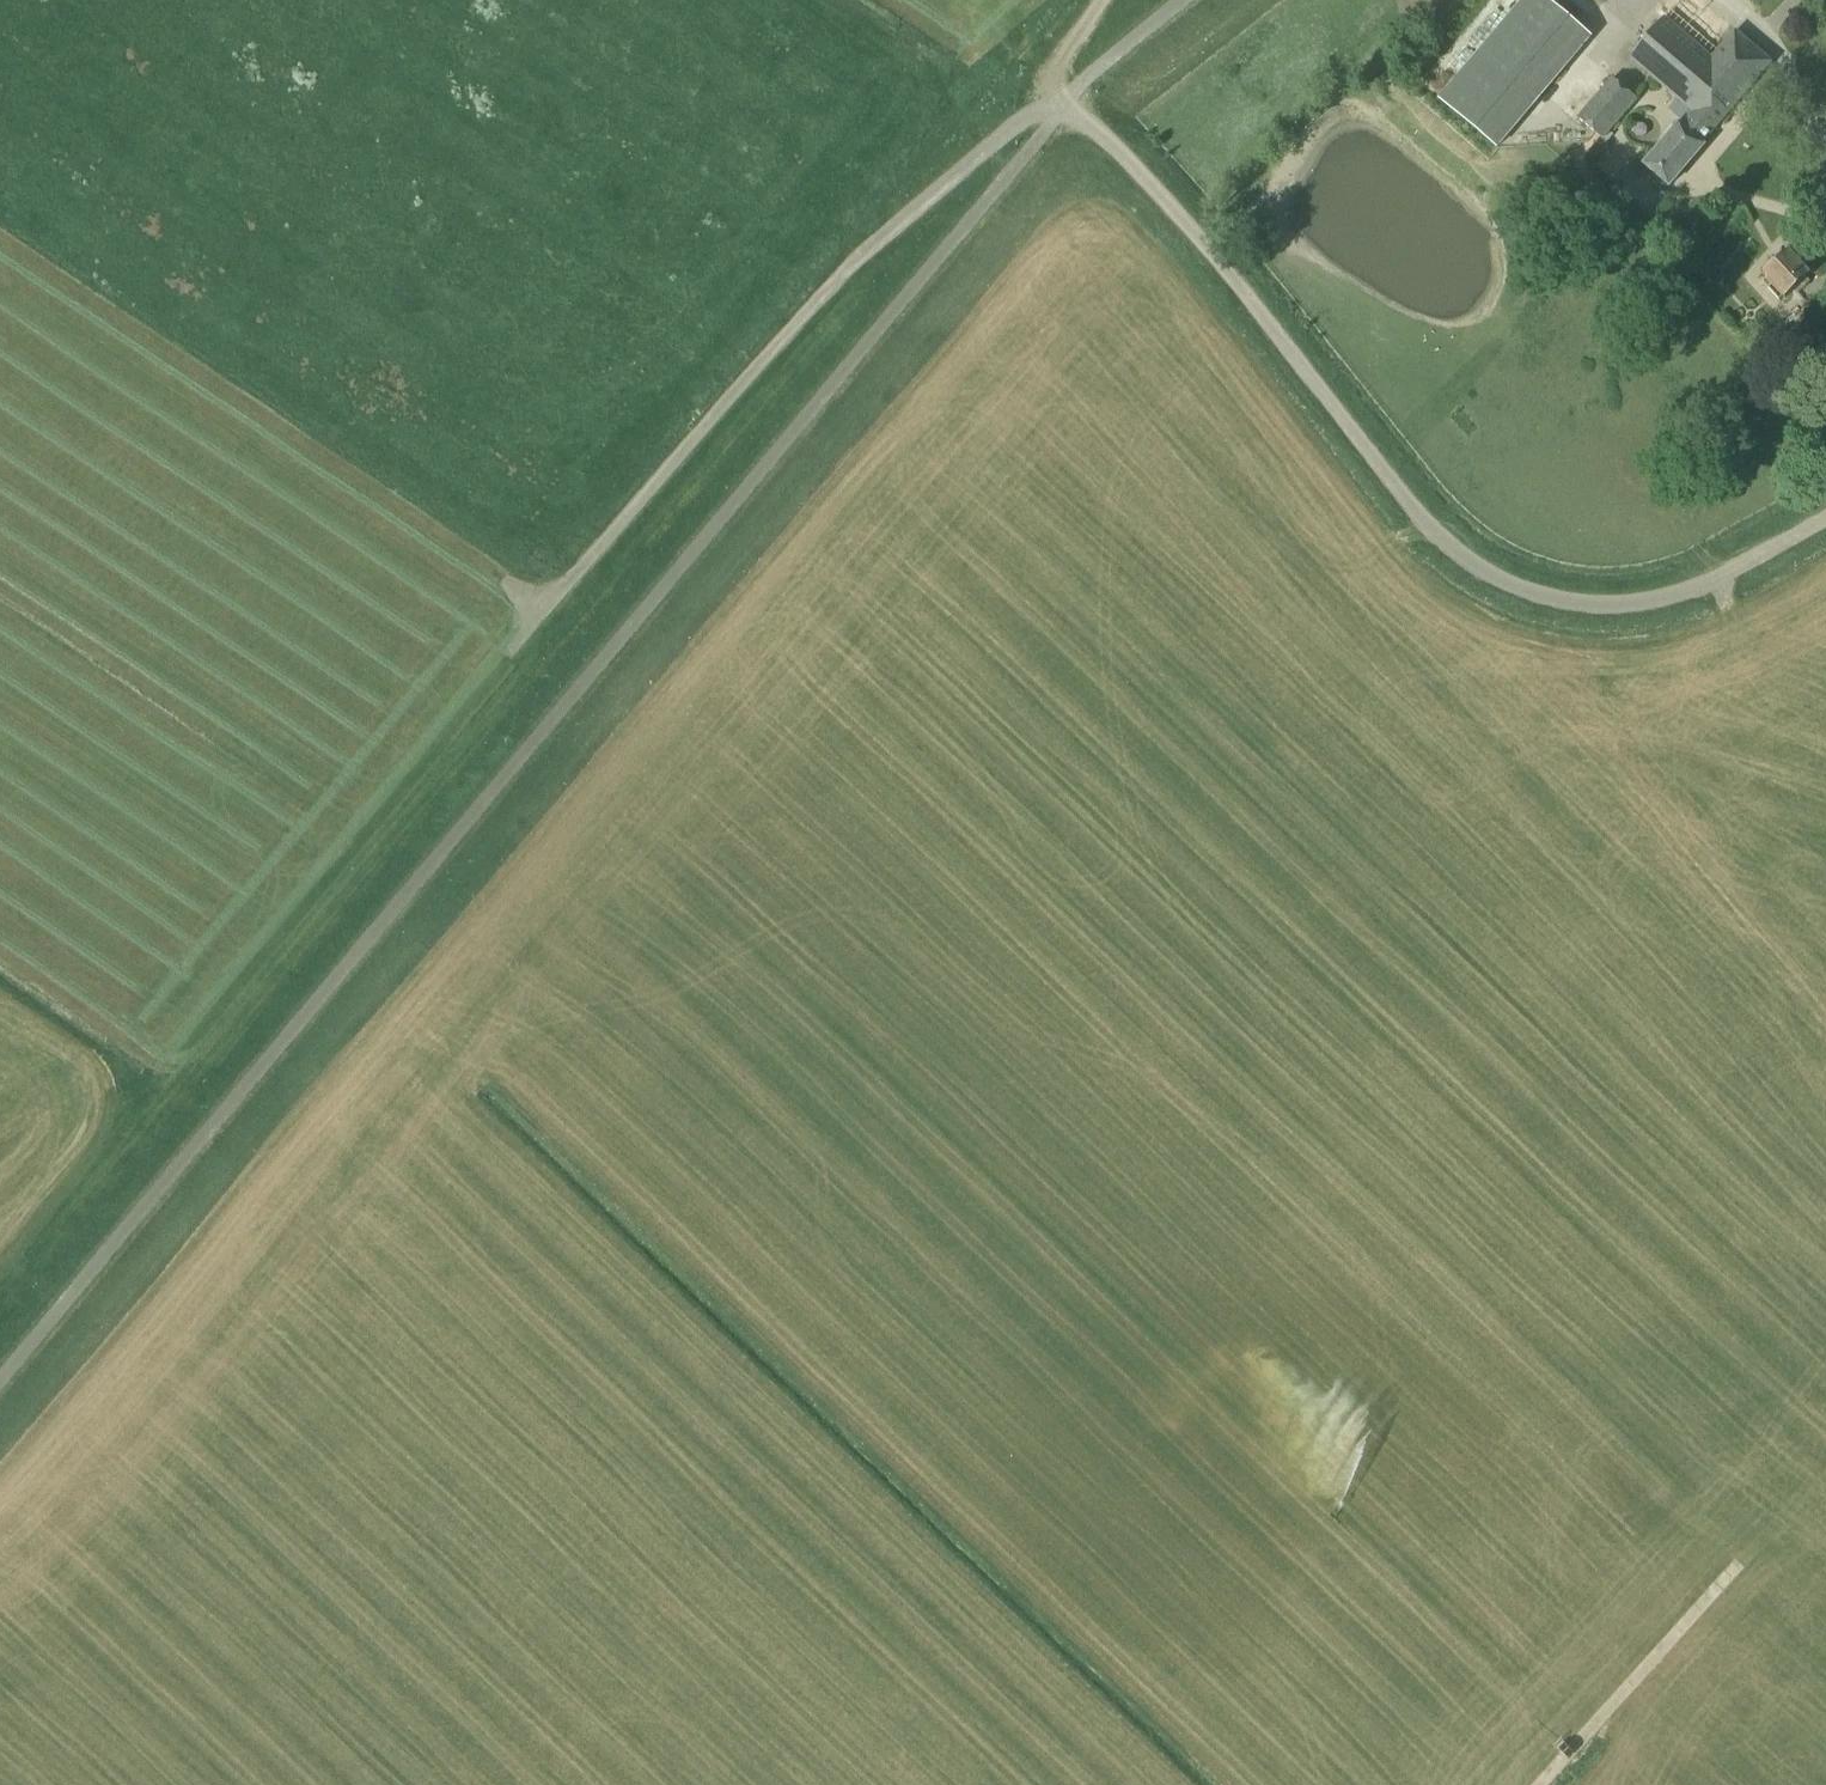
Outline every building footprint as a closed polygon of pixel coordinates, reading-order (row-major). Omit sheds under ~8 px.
[(1591,38),(1546,0),(1521,0),(1438,99),(1497,149),(1591,38)] [(1712,59),(1664,18),(1628,61),(1676,101),(1667,112),(1680,123),(1644,166),(1668,187),(1702,147),(1701,146),(1769,64),(1733,33),(1712,59)] [(1603,140),(1638,102),(1613,79),(1578,118),(1603,140)] [(1784,299),(1808,278),(1787,254),(1763,275),(1784,299)]
